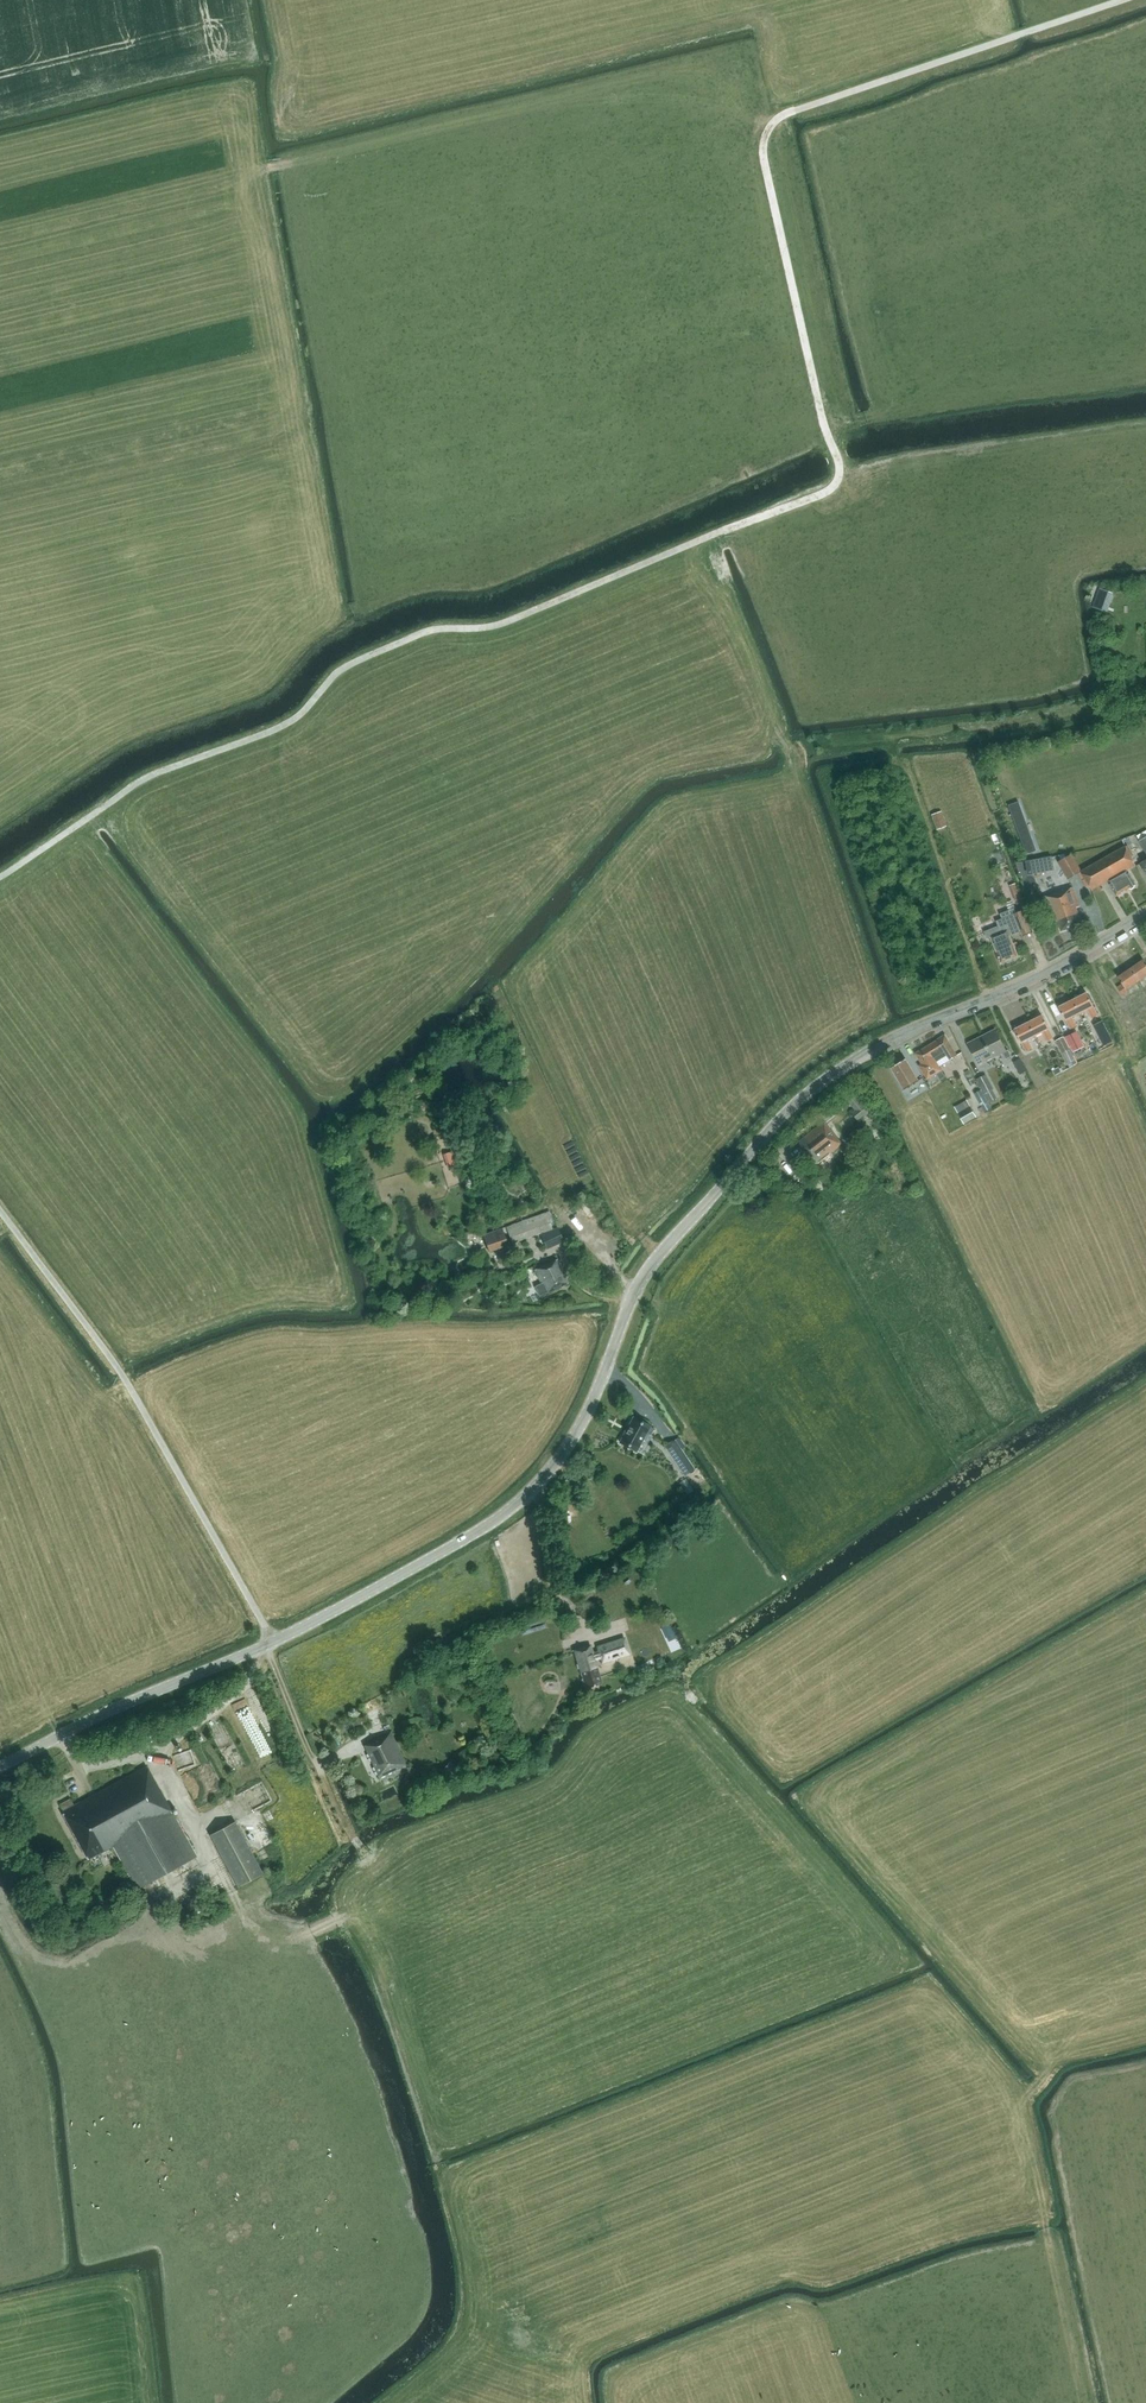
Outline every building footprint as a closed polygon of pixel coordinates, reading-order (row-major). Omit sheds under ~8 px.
[(1101,604),(1105,593),(1097,590),(1093,601),(1101,604)] [(1026,855),(1027,855),(1036,852),(1025,821),(1018,802),(1008,806),(1015,825),(1026,855)] [(937,830),(947,827),(942,811),(932,815),(937,830)] [(1137,836),(1140,841),(1145,852),(1145,831),(1137,836)] [(1126,846),(1081,871),(1082,872),(1092,890),(1108,881),(1117,896),(1129,889),(1132,890),(1135,888),(1136,885),(1127,870),(1136,865),(1126,846)] [(1058,862),(1068,879),(1082,872),(1081,871),(1072,855),(1058,862)] [(1026,866),(1053,861),(1052,856),(1025,861),(1026,866)] [(1044,897),(1048,909),(1049,908),(1055,923),(1058,922),(1062,931),(1083,924),(1077,909),(1080,907),(1073,888),(1064,891),(1064,889),(1044,897)] [(1018,890),(1012,892),(1015,902),(1022,899),(1018,890)] [(1002,919),(1000,920),(996,922),(1001,933),(991,937),(997,951),(996,951),(1002,963),(1018,957),(1013,944),(1010,937),(1023,931),(1025,937),(1033,934),(1023,910),(1014,914),(1012,915),(1012,914),(1010,910),(1000,914),(1002,918),(1002,919)] [(1131,969),(1140,981),(1145,977),(1145,963),(1144,960),(1131,969)] [(1127,990),(1140,981),(1131,969),(1118,978),(1123,984),(1117,988),(1123,996),(1128,993),(1127,990)] [(1073,1000),(1080,1014),(1088,1010),(1092,1019),(1098,1016),(1094,1007),(1087,993),(1073,1000)] [(1072,1017),(1080,1014),(1073,1000),(1060,1007),(1066,1021),(1067,1020),(1071,1029),(1077,1026),(1072,1017)] [(1029,1023),(1036,1036),(1043,1032),(1048,1041),(1054,1038),(1049,1029),(1050,1029),(1043,1016),(1029,1023)] [(1100,1038),(1108,1034),(1102,1021),(1094,1025),(1100,1038)] [(1028,1040),(1036,1036),(1029,1023),(1015,1030),(1022,1043),(1027,1052),(1032,1049),(1028,1040)] [(996,1030),(982,1037),(993,1058),(1003,1053),(1007,1059),(1012,1057),(1009,1050),(1007,1051),(996,1030)] [(937,1062),(940,1067),(945,1064),(950,1060),(957,1056),(949,1041),(950,1041),(946,1034),(940,1038),(943,1042),(941,1043),(939,1040),(927,1046),(937,1062)] [(1085,1055),(1074,1034),(1067,1037),(1078,1058),(1085,1055)] [(993,1058),(982,1037),(969,1044),(979,1065),(993,1058)] [(1070,1068),(1076,1065),(1075,1062),(1076,1061),(1070,1049),(1063,1037),(1056,1041),(1062,1053),(1068,1063),(1070,1068)] [(929,1073),(934,1070),(936,1075),(934,1076),(937,1082),(946,1077),(940,1067),(937,1062),(927,1046),(916,1054),(923,1065),(924,1064),(929,1073)] [(892,1068),(905,1089),(913,1085),(914,1087),(917,1085),(915,1083),(919,1081),(906,1059),(892,1068)] [(1017,1069),(1024,1065),(1021,1059),(1013,1063),(1017,1069)] [(1053,1071),(1055,1076),(1062,1073),(1059,1068),(1053,1071)] [(986,1075),(977,1079),(985,1094),(986,1094),(992,1106),(999,1103),(993,1090),(994,1089),(986,1075)] [(985,1113),(990,1110),(993,1108),(987,1097),(985,1098),(981,1090),(974,1094),(985,1113)] [(857,1096),(849,1102),(856,1110),(852,1113),(859,1121),(874,1109),(868,1101),(867,1101),(860,1094),(857,1096)] [(430,1109),(425,1098),(416,1102),(420,1111),(423,1110),(424,1112),(430,1109)] [(977,1117),(972,1108),(967,1100),(955,1107),(965,1125),(977,1117)] [(817,1165),(820,1162),(823,1166),(831,1160),(828,1156),(843,1144),(825,1122),(799,1143),(817,1165)] [(455,1158),(445,1161),(448,1168),(457,1165),(455,1158)] [(589,1217),(593,1214),(584,1203),(580,1206),(589,1217)] [(513,1244),(552,1228),(547,1212),(506,1227),(513,1244)] [(827,1217),(832,1225),(836,1222),(831,1214),(827,1217)] [(502,1228),(483,1235),(489,1253),(508,1246),(502,1228)] [(546,1248),(564,1240),(559,1229),(541,1237),(546,1248)] [(518,1260),(528,1256),(523,1244),(513,1249),(518,1260)] [(568,1283),(563,1273),(564,1272),(561,1265),(558,1258),(535,1270),(541,1283),(535,1286),(540,1296),(548,1292),(549,1293),(568,1283)] [(636,1452),(650,1427),(633,1417),(620,1442),(636,1452)] [(695,1469),(675,1439),(664,1447),(684,1477),(695,1469)] [(566,1586),(579,1574),(570,1565),(557,1577),(566,1586)] [(593,1654),(590,1645),(574,1650),(580,1671),(583,1678),(586,1688),(602,1683),(595,1660),(601,1658),(602,1662),(629,1654),(624,1638),(597,1647),(599,1652),(593,1654)] [(464,1653),(461,1660),(466,1662),(469,1655),(464,1653)] [(361,1723),(358,1717),(353,1719),(356,1725),(361,1723)] [(364,1744),(379,1777),(390,1772),(406,1764),(391,1732),(364,1744)] [(462,1770),(451,1761),(442,1771),(453,1780),(462,1770)] [(88,1860),(113,1846),(137,1890),(196,1857),(181,1830),(172,1813),(146,1766),(74,1806),(70,1799),(60,1804),(64,1811),(62,1812),(88,1860)] [(235,1821),(210,1835),(238,1887),(263,1873),(235,1821)] [(96,1918),(102,1910),(95,1905),(89,1912),(96,1918)]
